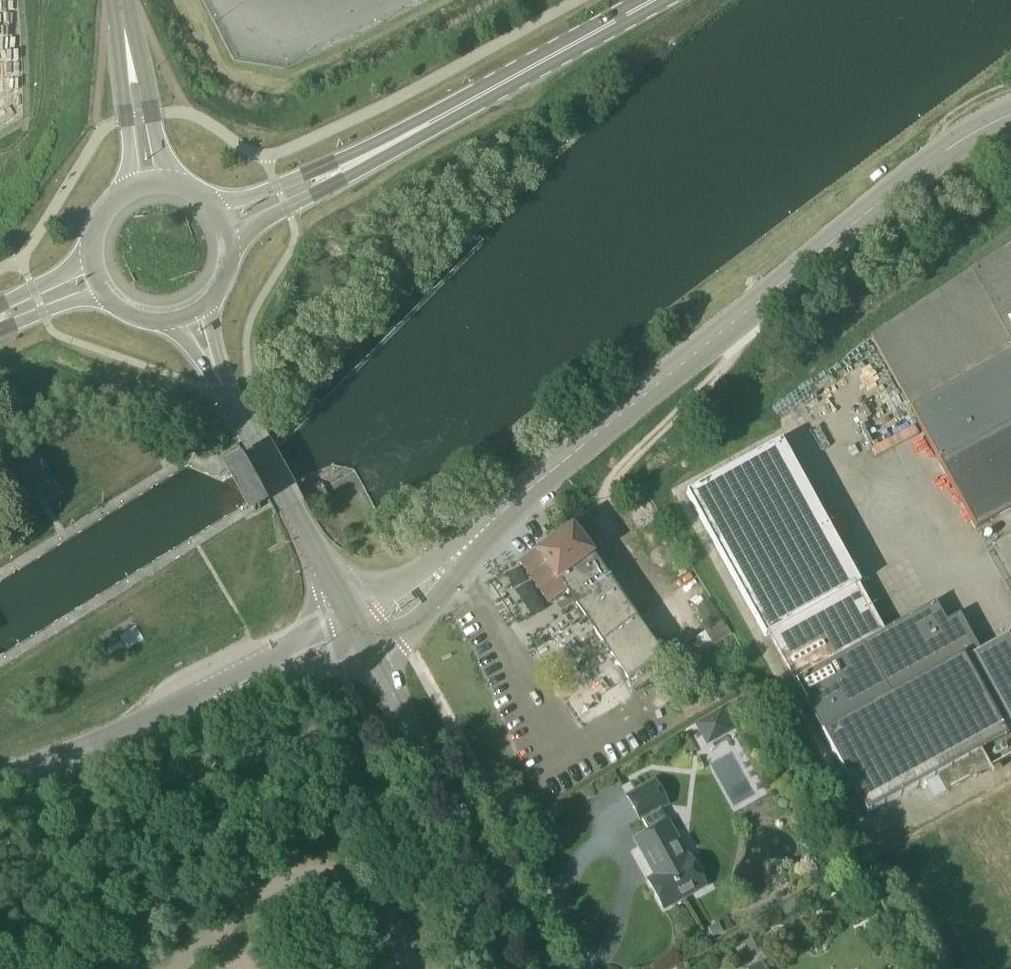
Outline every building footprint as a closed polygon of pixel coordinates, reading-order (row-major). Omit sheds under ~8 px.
[(976,530),(1010,510),(1010,245),(870,338),(940,464),(976,530)] [(822,731),(867,813),(937,775),(946,792),(1010,756),(1010,642),(1008,636),(980,651),(960,614),(946,621),(935,602),(884,630),(859,585),(861,584),(782,440),(686,493),(765,636),(768,634),(822,731)] [(572,526),(536,551),(520,563),(548,603),(567,590),(628,678),(661,655),(572,526)] [(722,615),(708,592),(700,597),(692,602),(706,624),(693,632),(702,645),(730,628),(722,615)] [(723,708),(694,724),(707,746),(735,730),(723,708)] [(668,821),(667,821),(660,809),(668,805),(655,780),(627,796),(640,820),(642,819),(649,831),(635,839),(655,876),(647,880),(663,909),(705,886),(689,857),(688,858),(668,821)] [(712,938),(723,933),(718,923),(708,928),(712,938)]
